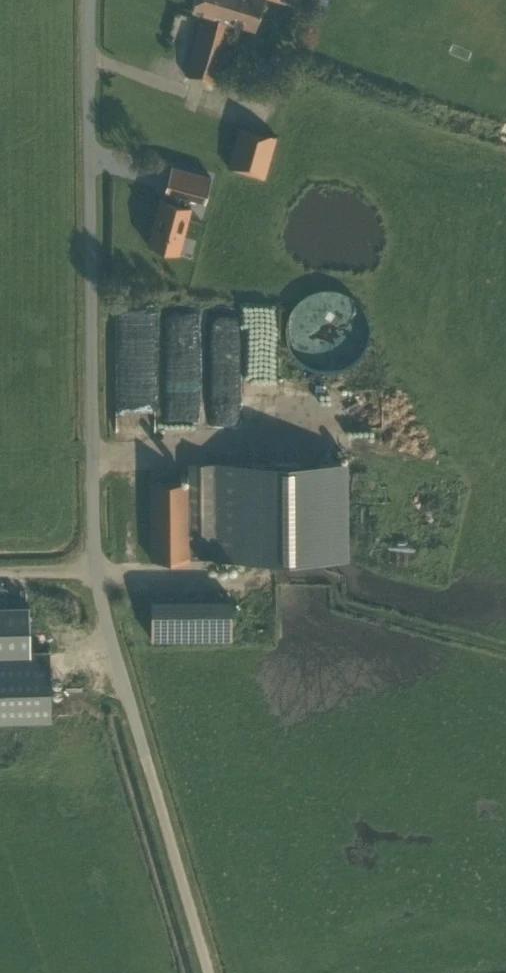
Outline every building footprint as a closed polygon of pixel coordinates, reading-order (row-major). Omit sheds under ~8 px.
[(192,7),(207,12),(204,22),(200,20),(184,74),(214,83),(233,19),(255,25),(262,0),(194,0),(192,7)] [(240,125),(228,167),(265,177),(276,136),(240,125)] [(160,197),(148,244),(178,252),(191,206),(186,205),(189,195),(204,199),(211,176),(171,165),(165,189),(168,190),(166,199),(160,197)] [(164,304),(163,392),(196,392),(196,304),(164,304)] [(188,482),(150,482),(151,558),(212,558),(212,560),(278,559),(343,559),(342,462),(277,462),(211,462),(188,462),(188,482)] [(236,634),(235,592),(154,595),(155,636),(236,634)] [(29,651),(29,606),(0,607),(0,656),(30,655),(29,651)] [(50,719),(49,651),(29,651),(30,655),(0,656),(0,721),(50,719)]
